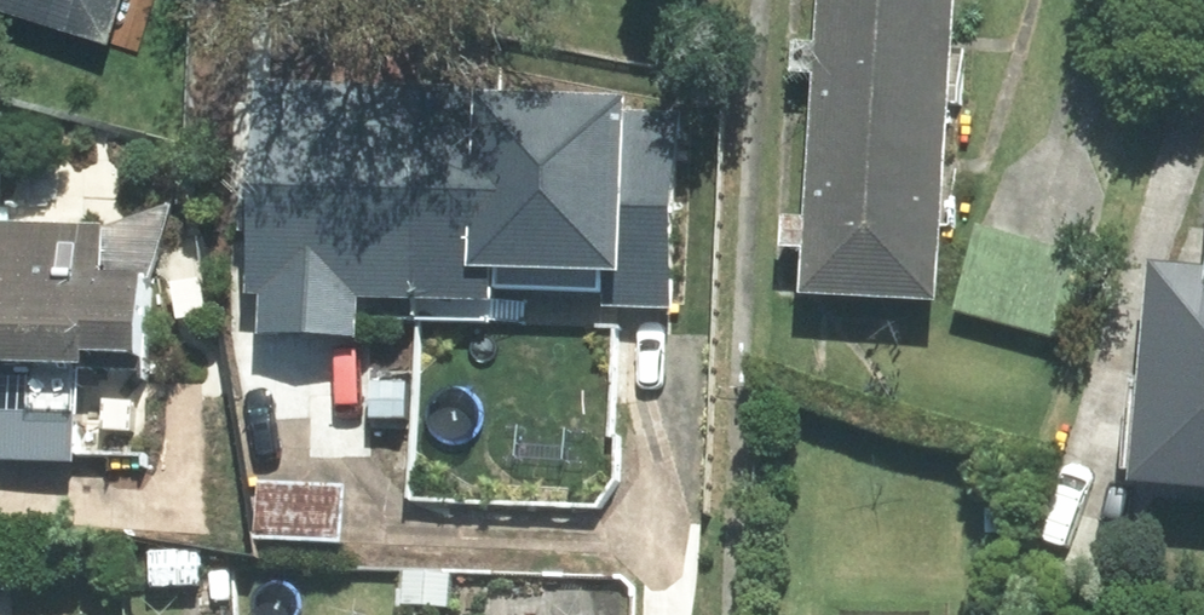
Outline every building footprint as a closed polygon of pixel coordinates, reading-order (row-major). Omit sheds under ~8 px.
[(136,53),(152,0),(0,0),(0,12),(136,53)] [(818,7),(951,15),(952,0),(818,0),(818,7)] [(951,15),(818,7),(816,41),(791,40),(789,70),(813,71),(809,145),(942,153),(945,101),(960,102),(964,46),(950,45),(951,15)] [(428,88),(249,81),(241,294),(257,295),(255,331),(353,334),(354,310),(419,313),(428,88)] [(428,88),(419,313),(519,316),(520,292),(601,294),(601,305),(668,307),(673,111),(622,110),(623,95),(428,88)] [(942,167),(942,153),(809,145),(805,215),(779,213),(778,245),(800,246),(798,289),(934,297),(938,224),(952,224),(955,168),(942,167)] [(0,223),(0,460),(74,462),(77,366),(136,368),(139,274),(170,204),(102,226),(0,223)] [(1079,254),(976,225),(952,309),(1055,338),(1079,254)] [(1147,259),(1129,478),(1203,484),(1203,263),(1147,259)] [(342,487),(258,481),(255,537),(339,542),(342,487)]
